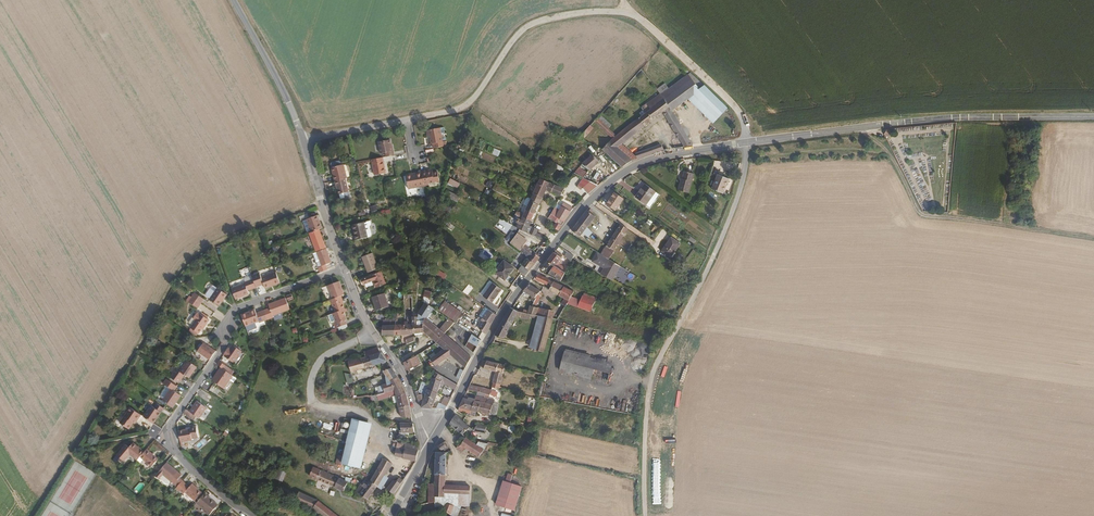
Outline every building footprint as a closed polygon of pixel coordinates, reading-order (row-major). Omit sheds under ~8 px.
[(688,98),(699,90),(688,75),(669,89),(661,94),(664,98),(672,110),(688,98)] [(661,94),(669,89),(664,83),(657,89),(660,93),(661,94)] [(727,108),(720,101),(704,86),(699,90),(688,98),(691,100),(713,123),(727,108)] [(622,144),(640,129),(663,112),(685,147),(693,145),(672,110),(664,98),(661,94),(660,93),(641,107),(644,110),(639,113),(641,116),(625,128),(616,136),(597,118),(594,121),(613,138),(610,140),(609,141),(604,147),(603,146),(601,148),(602,149),(622,167),(632,160),(631,159),(627,156),(618,147),(622,144)] [(583,139),(593,128),(590,125),(579,137),(583,139)] [(442,141),(439,127),(425,130),(427,137),(429,136),(430,139),(428,140),(430,145),(431,144),(432,148),(446,145),(445,140),(442,141)] [(391,145),(389,137),(378,140),(380,152),(385,151),(386,152),(386,155),(394,153),(392,144),(391,145)] [(633,154),(622,144),(618,147),(627,156),(633,154)] [(638,158),(660,151),(663,150),(664,150),(662,145),(660,145),(659,145),(636,153),(638,158)] [(386,170),(383,155),(372,158),(373,162),(376,173),(386,170)] [(599,162),(592,155),(583,162),(582,163),(590,169),(599,162)] [(347,176),(344,163),(332,166),(335,180),(346,177),(347,176)] [(441,179),(438,168),(433,169),(432,167),(423,170),(426,185),(430,184),(430,182),(441,179)] [(583,178),(588,172),(579,167),(574,173),(583,178)] [(426,185),(423,170),(407,174),(410,188),(426,185)] [(689,193),(693,179),(695,174),(686,171),(683,180),(683,181),(681,180),(678,189),(689,193)] [(723,194),(729,179),(719,175),(712,190),(723,194)] [(350,191),(346,177),(335,180),(337,185),(338,185),(341,194),(350,191)] [(451,178),(448,183),(458,188),(460,183),(451,178)] [(564,188),(540,178),(533,193),(542,198),(546,189),(560,196),(564,188)] [(588,194),(598,185),(592,182),(583,189),(588,194)] [(655,191),(645,183),(635,196),(644,204),(645,204),(655,191)] [(614,209),(622,197),(613,190),(605,203),(614,209)] [(648,207),(658,194),(655,192),(655,191),(645,204),(648,207)] [(536,209),(542,198),(533,193),(526,210),(529,211),(531,207),(536,209)] [(563,222),(572,210),(574,208),(563,203),(559,210),(555,208),(551,213),(563,222)] [(531,220),(534,213),(530,212),(529,211),(526,210),(524,214),(523,217),(529,219),(531,220)] [(587,227),(595,217),(587,211),(579,221),(586,227),(587,227)] [(563,222),(551,213),(548,218),(556,222),(562,225),(563,222)] [(324,228),(319,215),(308,218),(313,232),(320,229),(324,228)] [(538,229),(529,225),(531,220),(529,219),(523,217),(522,219),(518,228),(518,229),(526,232),(541,238),(543,235),(536,232),(538,229)] [(580,236),(587,227),(586,227),(579,221),(577,223),(572,230),(580,236)] [(368,237),(364,222),(354,225),(358,240),(368,237)] [(558,230),(562,225),(556,222),(552,228),(558,230)] [(622,238),(627,229),(621,224),(607,245),(614,250),(618,244),(628,251),(632,245),(622,238)] [(327,248),(320,229),(313,232),(310,232),(317,251),(327,248)] [(524,244),(527,241),(517,234),(510,243),(519,250),(524,244)] [(670,257),(676,248),(680,243),(670,237),(661,251),(670,257)] [(536,248),(527,241),(524,244),(533,251),(536,248)] [(525,276),(540,257),(536,253),(534,252),(533,251),(524,244),(519,250),(530,258),(528,260),(526,258),(518,270),(525,276)] [(332,262),(327,248),(317,251),(322,265),(319,267),(320,272),(328,269),(326,264),(332,262)] [(613,253),(605,248),(601,255),(604,257),(609,259),(613,253)] [(555,266),(562,256),(555,251),(547,261),(555,266)] [(692,251),(686,259),(692,263),(698,255),(692,251)] [(377,264),(372,253),(362,256),(369,273),(379,269),(377,264)] [(599,265),(604,257),(601,255),(598,253),(592,261),(599,265)] [(611,280),(620,266),(609,259),(604,257),(599,265),(604,268),(601,274),(611,280)] [(505,280),(514,268),(504,261),(495,273),(505,280)] [(555,266),(547,261),(543,266),(551,271),(555,266)] [(555,266),(551,271),(550,272),(561,280),(565,273),(563,271),(555,266)] [(281,282),(277,271),(262,276),(260,271),(252,274),(254,278),(256,286),(264,283),(266,287),(281,282)] [(446,276),(440,271),(437,275),(444,280),(446,276)] [(383,284),(379,272),(362,279),(364,284),(375,280),(377,287),(383,284)] [(550,280),(538,275),(536,279),(541,281),(540,283),(544,284),(544,283),(547,284),(548,282),(553,284),(554,282),(550,280)] [(248,292),(247,289),(256,286),(254,278),(244,281),(245,283),(231,287),(235,298),(241,296),(241,295),(248,292)] [(344,294),(339,281),(328,285),(333,298),(340,296),(342,295),(344,294)] [(574,292),(554,282),(553,284),(549,290),(550,290),(566,298),(562,304),(566,306),(567,303),(571,296),(574,292)] [(493,303),(500,293),(503,289),(493,283),(484,297),(493,303)] [(535,298),(541,291),(529,284),(523,291),(532,296),(530,300),(532,302),(530,306),(532,306),(536,299),(536,298),(535,298)] [(210,298),(218,287),(214,285),(212,286),(206,294),(207,296),(210,298)] [(219,305),(227,294),(218,287),(210,298),(219,305)] [(429,304),(432,291),(425,290),(422,301),(425,302),(429,304)] [(204,298),(195,291),(191,296),(201,303),(204,298)] [(538,300),(541,296),(540,295),(542,292),(541,291),(535,298),(536,298),(536,299),(532,306),(535,307),(538,300)] [(388,306),(386,298),(385,293),(373,296),(376,310),(388,306)] [(590,311),(597,297),(585,293),(584,295),(583,295),(581,300),(577,307),(590,311)] [(343,305),(340,296),(333,298),(328,300),(329,304),(332,302),(336,312),(344,309),(346,308),(345,304),(343,305)] [(581,300),(571,296),(567,303),(577,307),(581,300)] [(290,308),(286,297),(269,303),(270,307),(265,309),(268,318),(273,316),(273,314),(290,308)] [(462,312),(453,307),(445,301),(439,310),(456,321),(462,312)] [(442,330),(426,318),(433,308),(429,304),(425,302),(419,312),(418,316),(417,316),(412,316),(412,317),(413,320),(414,333),(425,332),(437,342),(445,334),(445,333),(455,323),(451,320),(442,330)] [(519,312),(523,307),(516,303),(512,308),(513,309),(517,311),(519,312)] [(532,306),(530,306),(528,311),(527,313),(538,315),(543,316),(552,318),(554,311),(535,307),(532,306)] [(484,317),(490,310),(485,307),(480,315),(484,318),(484,317)] [(268,318),(265,309),(256,312),(254,308),(250,310),(249,310),(241,314),(245,324),(253,321),(254,323),(268,318)] [(504,337),(515,316),(520,316),(521,315),(522,315),(523,314),(526,315),(526,313),(523,312),(519,312),(517,311),(513,309),(512,308),(511,308),(495,335),(504,337)] [(347,319),(345,315),(346,314),(345,312),(344,309),(336,312),(333,313),(336,321),(334,322),(336,328),(348,323),(347,319)] [(484,333),(496,315),(490,310),(484,317),(484,318),(482,320),(484,322),(480,329),(484,333)] [(206,324),(209,319),(200,313),(199,313),(197,312),(193,318),(195,319),(190,327),(199,332),(202,328),(205,323),(206,324)] [(535,349),(543,316),(538,315),(529,348),(535,349)] [(543,351),(552,319),(552,318),(543,316),(535,349),(543,351)] [(395,334),(395,325),(395,320),(389,320),(389,325),(383,325),(382,333),(382,335),(395,334)] [(414,333),(413,320),(407,321),(407,324),(405,324),(396,325),(395,325),(395,334),(401,334),(414,333)] [(463,349),(445,334),(437,342),(445,348),(451,352),(450,353),(454,357),(466,367),(472,357),(463,349)] [(472,357),(481,340),(480,339),(472,334),(463,349),(472,357)] [(209,359),(215,350),(203,341),(197,350),(209,359)] [(233,362),(241,350),(232,343),(229,347),(227,350),(226,349),(223,353),(224,355),(233,362)] [(386,360),(378,347),(364,352),(365,357),(348,361),(351,372),(365,368),(386,360)] [(436,365),(450,355),(453,358),(454,357),(450,353),(451,352),(445,348),(430,359),(436,365)] [(612,366),(586,359),(564,354),(560,369),(608,381),(612,366)] [(420,363),(417,355),(404,362),(408,370),(420,363)] [(188,377),(196,365),(187,359),(179,370),(176,368),(170,376),(178,382),(184,374),(188,377)] [(225,365),(218,360),(216,363),(220,366),(223,368),(225,365)] [(503,373),(506,365),(484,360),(481,367),(496,372),(503,373)] [(229,379),(228,378),(231,374),(223,368),(220,366),(211,379),(224,388),(229,379)] [(442,375),(445,370),(440,366),(436,372),(442,375)] [(388,375),(395,372),(391,368),(384,371),(385,376),(388,375)] [(460,378),(445,370),(442,375),(445,377),(457,385),(460,378)] [(405,392),(395,372),(388,375),(385,376),(387,383),(377,386),(374,387),(373,387),(369,388),(370,396),(376,395),(378,395),(393,390),(395,395),(405,392)] [(444,383),(445,377),(442,375),(436,372),(434,372),(431,378),(429,383),(427,389),(437,392),(440,384),(441,382),(443,383),(444,383)] [(357,381),(355,374),(351,376),(351,375),(345,374),(348,382),(352,382),(353,383),(357,381)] [(377,386),(387,383),(385,376),(372,381),(374,387),(377,386)] [(457,385),(445,377),(444,383),(455,389),(457,385)] [(176,401),(181,395),(173,389),(176,385),(166,378),(163,382),(166,385),(170,388),(162,400),(171,406),(175,400),(176,401)] [(434,401),(437,392),(427,389),(429,383),(425,381),(421,393),(416,395),(421,407),(432,408),(434,401)] [(162,400),(170,388),(166,385),(160,394),(160,396),(159,398),(162,400)] [(490,394),(492,390),(491,389),(470,385),(468,389),(477,391),(485,393),(490,394)] [(409,404),(405,392),(395,395),(401,418),(412,417),(409,404)] [(488,398),(490,394),(485,393),(484,396),(484,397),(476,395),(475,399),(469,398),(468,399),(464,398),(457,410),(470,413),(474,401),(480,402),(486,403),(487,402),(488,398)] [(446,409),(449,402),(450,399),(445,396),(443,400),(447,402),(446,405),(439,403),(436,408),(446,409)] [(494,416),(498,404),(493,403),(494,400),(488,398),(487,402),(486,403),(480,402),(477,412),(483,413),(494,416)] [(198,418),(206,407),(196,400),(189,411),(194,415),(195,416),(198,418)] [(152,422),(160,412),(163,407),(153,401),(142,416),(152,423),(152,422)] [(477,412),(480,402),(474,401),(470,413),(472,414),(473,411),(477,412)] [(507,418),(509,404),(503,403),(501,417),(506,418),(507,418)] [(136,420),(140,414),(129,407),(127,410),(126,411),(118,422),(127,428),(132,422),(134,419),(136,420)] [(195,416),(194,415),(189,411),(185,408),(183,412),(193,419),(195,416)] [(468,427),(465,423),(455,414),(449,424),(462,434),(469,438),(472,440),(478,434),(468,427)] [(361,468),(368,443),(372,424),(354,419),(347,442),(344,456),(343,463),(361,468)] [(343,427),(349,428),(351,421),(345,419),(343,427)] [(415,432),(413,424),(400,423),(401,432),(405,432),(415,432)] [(485,431),(487,425),(476,423),(475,428),(485,431)] [(197,438),(195,426),(189,427),(189,429),(178,431),(180,442),(191,440),(191,439),(197,438)] [(476,445),(470,442),(465,438),(461,445),(455,448),(456,448),(457,448),(460,451),(462,451),(464,447),(479,457),(484,450),(487,444),(479,442),(476,445)] [(418,450),(416,439),(414,439),(414,445),(397,442),(397,446),(405,448),(418,450)] [(448,446),(447,444),(445,441),(438,446),(442,451),(448,446)] [(144,451),(140,448),(140,449),(132,442),(128,447),(125,444),(115,454),(123,460),(129,453),(136,459),(144,451)] [(148,469),(157,458),(155,456),(146,448),(144,451),(136,459),(148,469)] [(418,455),(418,453),(418,450),(405,448),(405,450),(396,449),(395,456),(416,461),(416,460),(418,455)] [(447,453),(436,452),(435,483),(433,483),(433,484),(433,492),(435,493),(435,502),(435,507),(440,507),(452,515),(456,515),(459,509),(460,506),(469,506),(470,487),(470,486),(445,485),(447,453)] [(343,463),(344,456),(338,454),(336,464),(342,465),(343,463)] [(385,476),(392,464),(384,458),(380,465),(375,473),(371,471),(369,476),(362,472),(361,474),(368,478),(370,481),(367,485),(365,483),(363,485),(362,484),(357,491),(361,494),(367,499),(377,487),(378,487),(385,476)] [(178,472),(166,462),(154,475),(158,479),(160,477),(162,474),(170,480),(171,481),(178,472)] [(375,473),(380,465),(375,462),(370,471),(371,471),(375,473)] [(282,481),(287,469),(280,466),(275,478),(282,481)] [(338,478),(324,472),(314,467),(310,476),(344,491),(348,482),(346,481),(348,474),(340,471),(338,478)] [(170,480),(162,474),(160,477),(166,483),(168,483),(170,480)] [(382,490),(389,478),(385,476),(378,487),(382,490)] [(177,486),(182,481),(183,480),(179,477),(173,483),(177,486)] [(393,494),(401,483),(403,481),(399,477),(397,480),(394,480),(387,489),(393,494)] [(515,513),(522,492),(523,487),(510,483),(506,482),(501,480),(493,506),(515,513)] [(196,488),(196,487),(192,483),(189,486),(182,481),(177,486),(176,488),(183,494),(185,492),(194,500),(201,492),(196,488)] [(298,495),(278,486),(276,491),(295,500),(298,495)] [(319,501),(299,492),(298,495),(295,500),(314,509),(322,515),(338,515),(319,501)] [(217,505),(208,497),(204,493),(196,503),(206,511),(205,512),(208,515),(217,505)]
